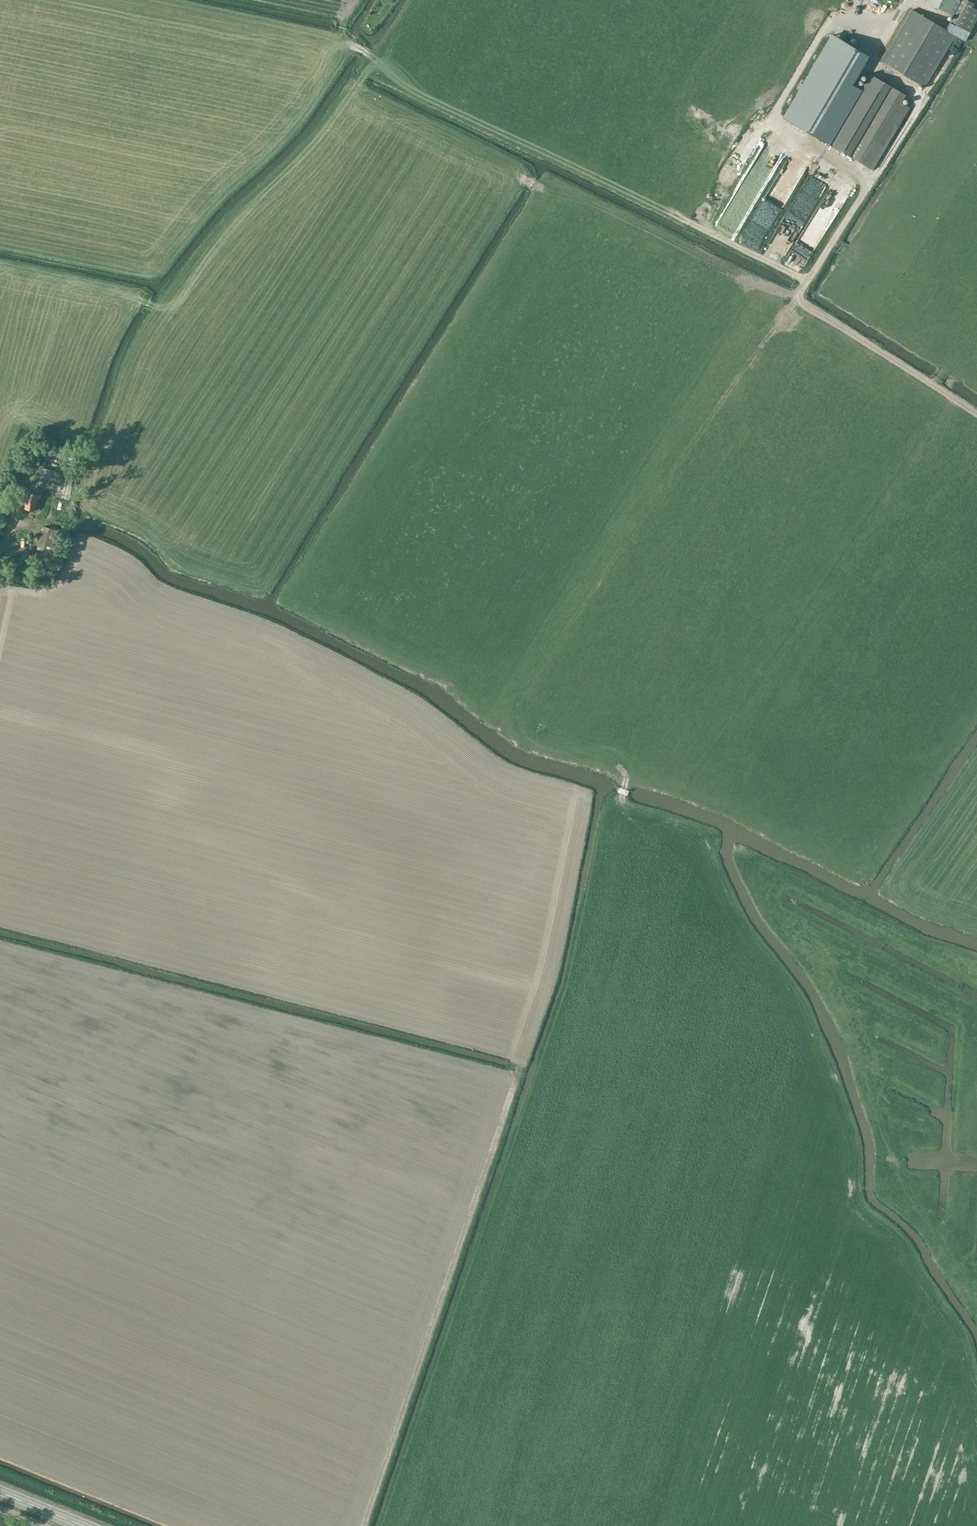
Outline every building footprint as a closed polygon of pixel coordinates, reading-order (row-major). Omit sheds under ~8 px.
[(925,2),(947,13),(954,17),(950,23),(946,30),(913,10),(882,61),(925,87),(956,36),(966,41),(970,33),(976,19),(976,9),(973,7),(975,4),(967,0),(961,0),(961,1),(959,0),(926,0),(925,2)] [(784,118),(828,144),(860,89),(851,83),(867,56),(833,35),(784,118)] [(869,73),(828,144),(873,170),(910,107),(901,102),(906,95),(869,73)] [(40,499),(41,495),(69,502),(73,481),(41,473),(40,475),(39,480),(36,480),(34,494),(28,492),(24,508),(35,511),(38,498),(40,499)] [(51,553),(57,530),(44,527),(38,549),(51,553)]
